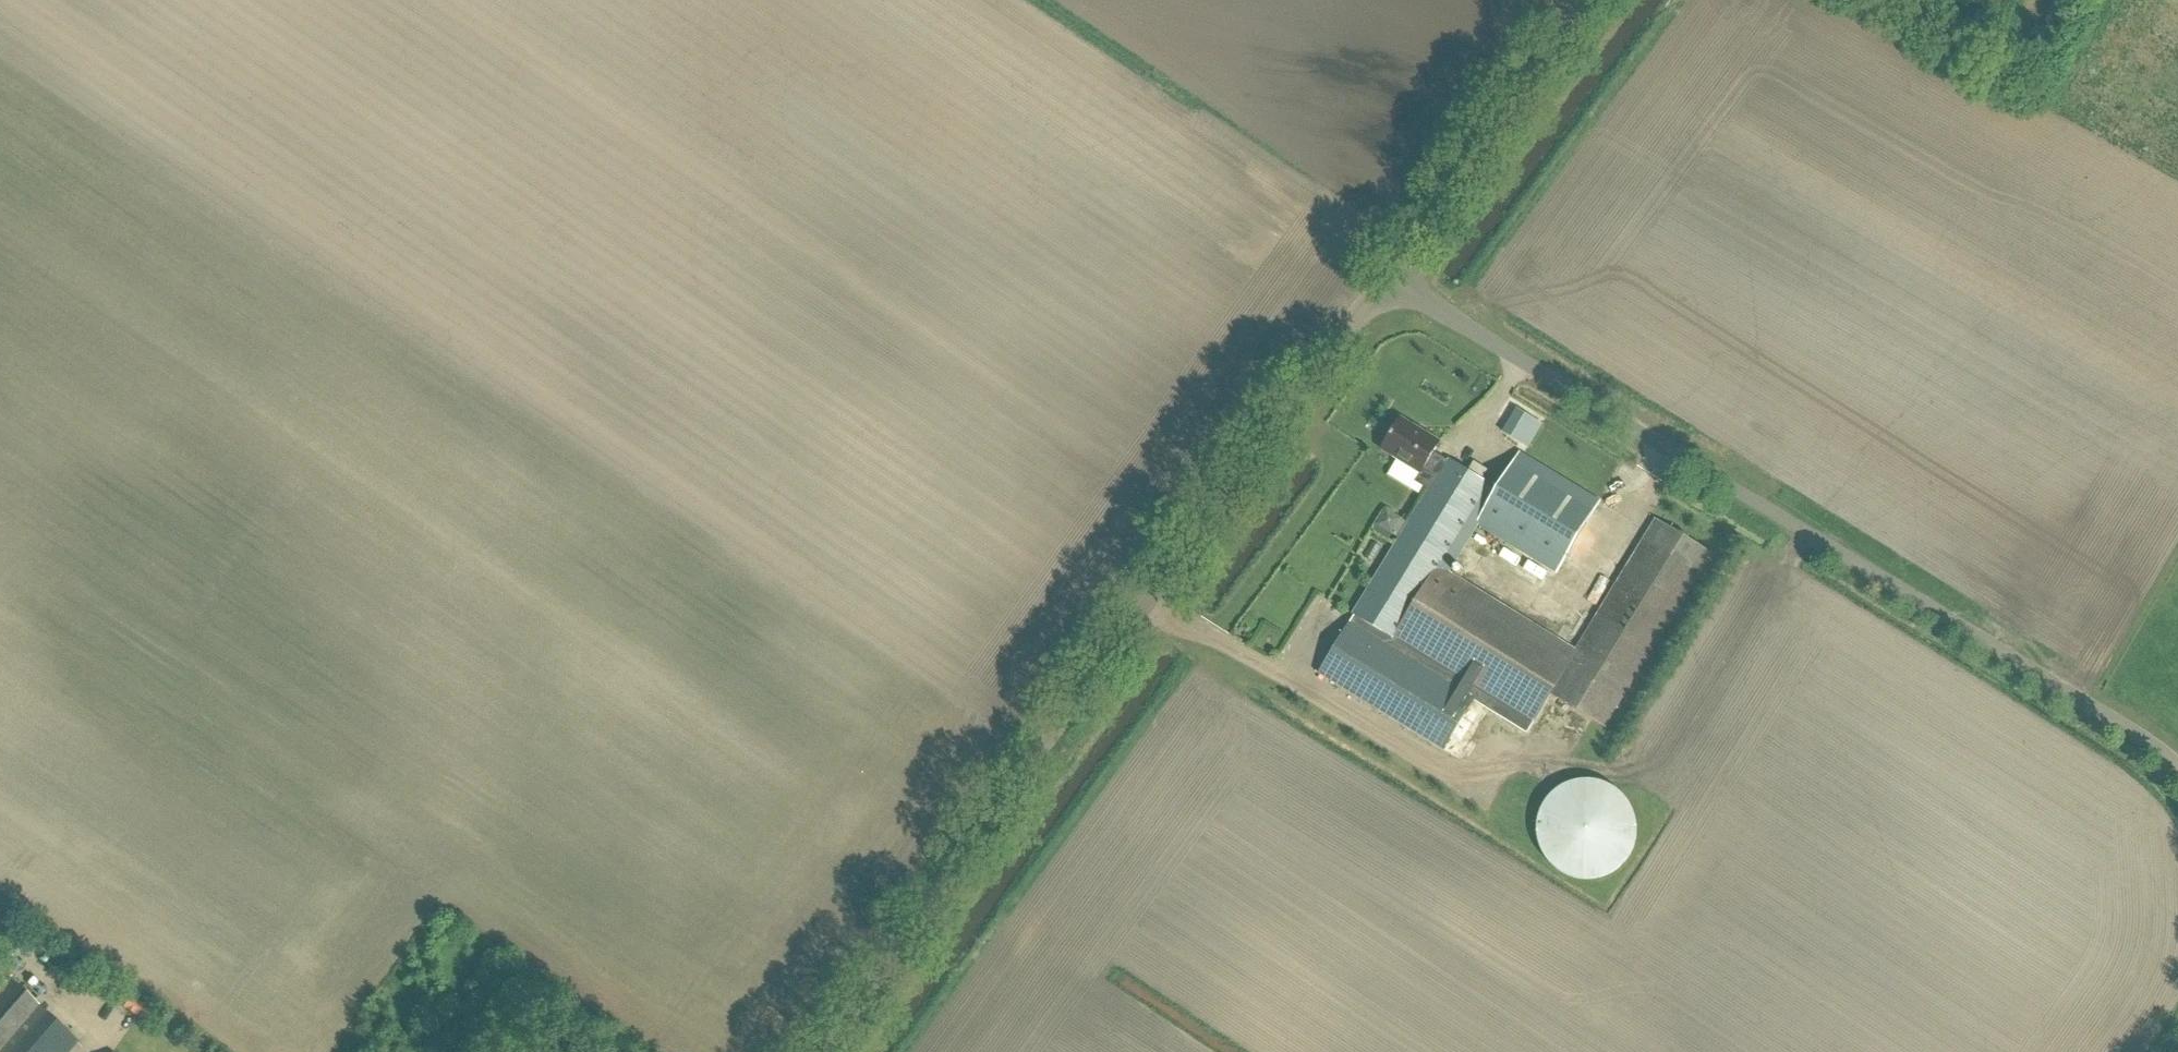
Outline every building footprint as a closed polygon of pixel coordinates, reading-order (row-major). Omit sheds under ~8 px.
[(1993,11),(2000,0),(1975,0),(1993,11)] [(1522,407),(1508,433),(1533,447),(1548,421),(1522,407)] [(1599,501),(1519,452),(1496,489),(1487,484),(1448,461),(1433,452),(1439,442),(1400,418),(1382,449),(1420,473),(1414,481),(1430,491),(1407,529),(1354,616),(1318,676),(1445,752),(1475,703),(1527,734),(1552,694),(1606,726),(1712,551),(1656,518),(1576,650),(1447,572),(1477,524),(1556,572),(1599,501)] [(1548,799),(1543,806),(1539,818),(1537,828),(1538,841),(1542,850),(1547,859),(1555,869),(1564,874),(1576,879),(1588,880),(1599,879),(1610,874),(1619,869),(1628,860),(1633,850),(1636,839),(1637,828),(1636,820),(1634,814),(1631,806),(1626,799),(1621,793),(1614,788),(1607,784),(1599,782),(1592,781),(1584,780),(1576,782),(1568,784),(1560,788),(1554,793),(1548,799)] [(11,979),(0,992),(0,1049),(38,1006),(40,1004),(11,979)] [(80,1042),(38,1006),(0,1049),(0,1051),(71,1051),(80,1042)]
